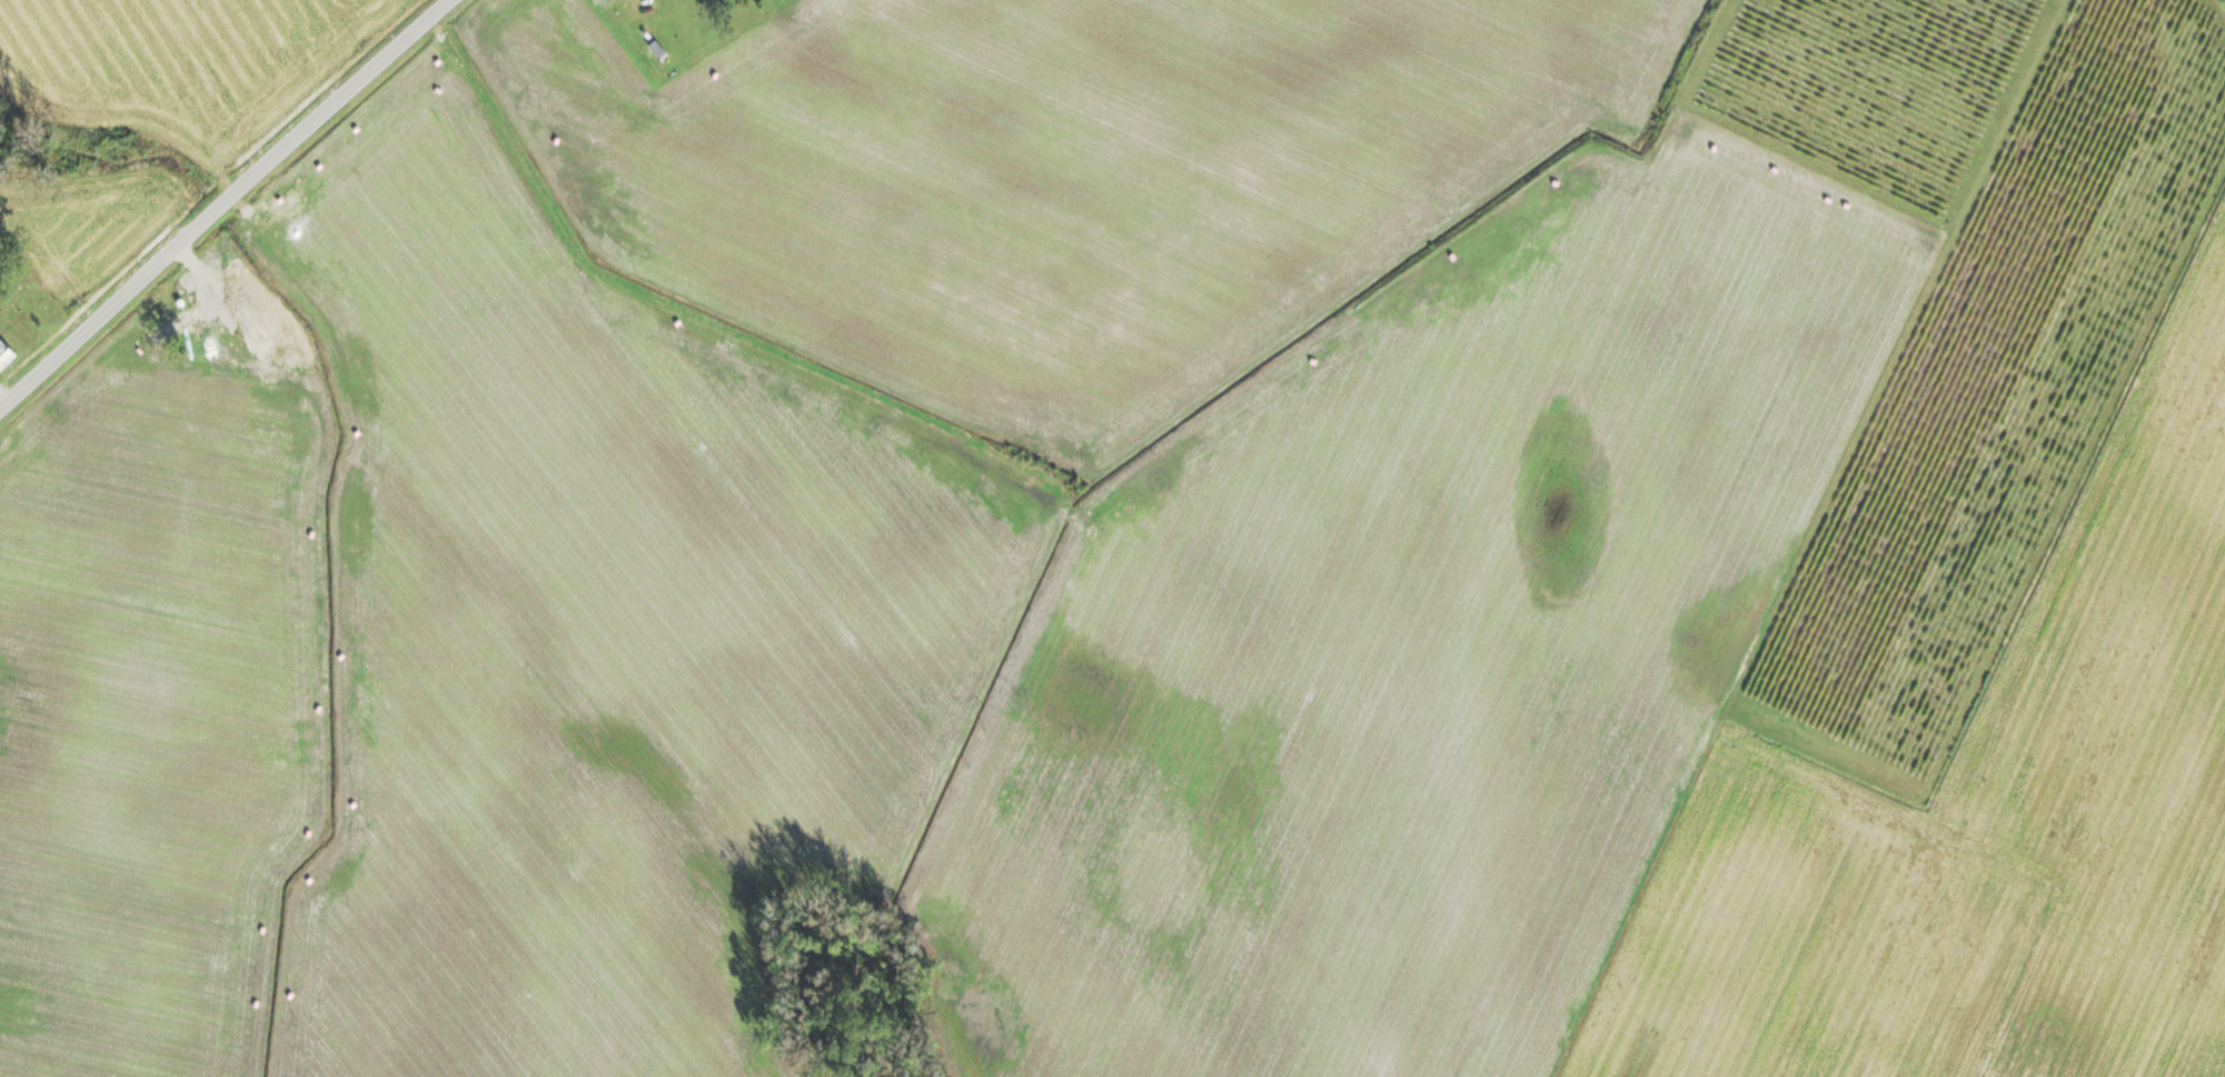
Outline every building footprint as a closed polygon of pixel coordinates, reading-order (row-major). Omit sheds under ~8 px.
[(2,369),(19,354),(0,334),(0,367),(2,369)]
